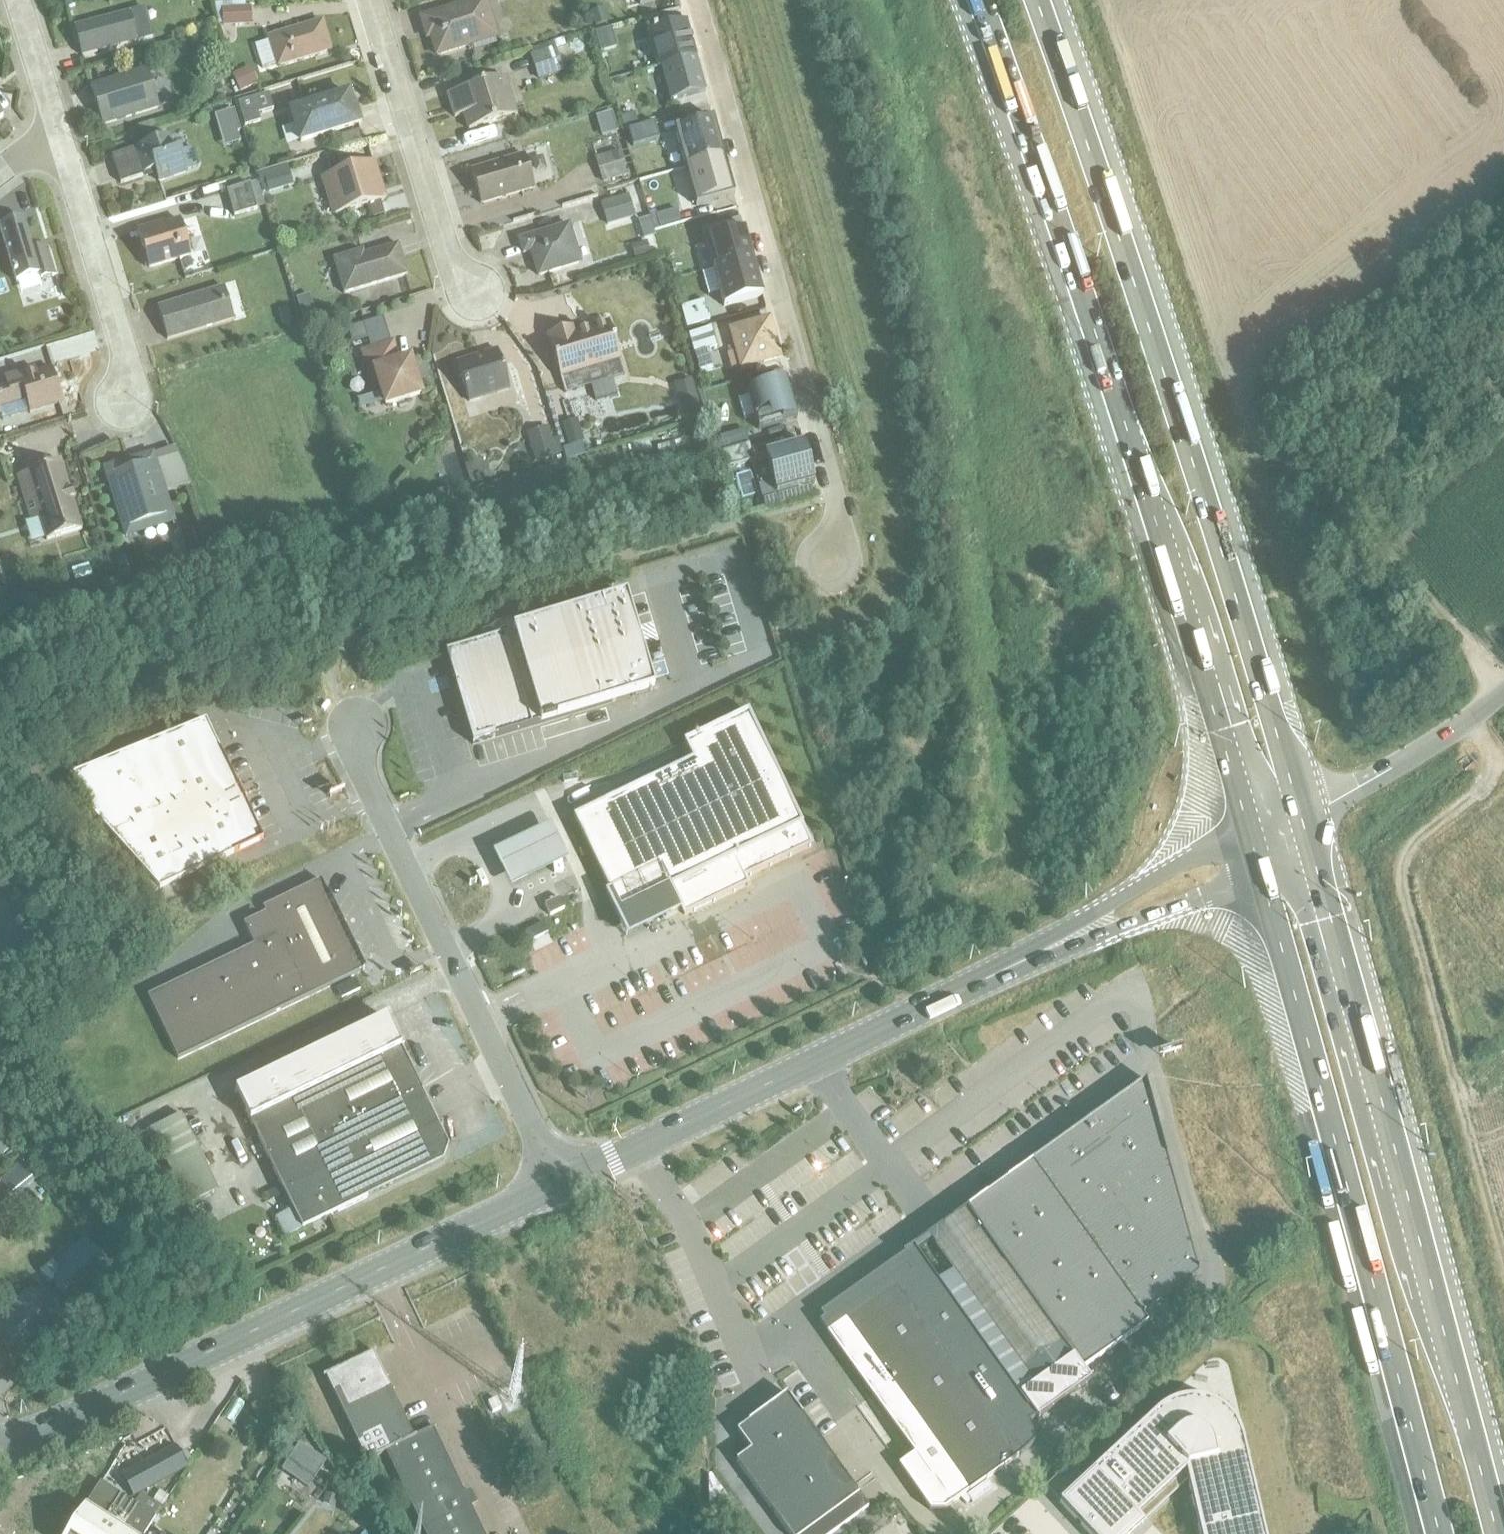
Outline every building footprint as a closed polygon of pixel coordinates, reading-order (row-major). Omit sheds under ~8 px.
[(418,17),(424,38),(432,36),(437,53),(498,36),(488,0),(474,0),(418,17)] [(220,6),(220,22),(252,23),(252,7),(220,6)] [(74,24),(81,52),(152,36),(145,8),(74,24)] [(324,21),(267,37),(276,67),(333,51),(324,21)] [(650,31),(660,63),(692,53),(683,21),(650,31)] [(596,31),(602,50),(617,45),(612,26),(596,31)] [(531,51),(537,75),(572,66),(566,43),(531,51)] [(660,63),(670,97),(702,88),(692,53),(660,63)] [(240,88),(257,81),(251,65),(234,72),(240,88)] [(91,87),(102,123),(160,106),(150,70),(91,87)] [(511,74),(445,92),(451,117),(462,113),(467,131),(523,115),(511,74)] [(355,88),(288,109),(298,141),(365,121),(355,88)] [(240,105),(246,125),(262,120),(260,114),(276,109),(271,95),(240,105)] [(215,115),(224,145),(241,140),(232,110),(215,115)] [(610,113),(598,116),(603,135),(616,131),(610,113)] [(679,129),(689,163),(721,154),(712,120),(679,129)] [(654,124),(629,131),(632,144),(658,137),(654,124)] [(184,132),(113,153),(121,180),(155,169),(158,179),(195,168),(184,132)] [(621,152),(597,158),(602,177),(626,171),(621,152)] [(689,163),(700,198),(731,189),(721,154),(689,163)] [(527,155),(475,171),(483,201),(536,185),(527,155)] [(375,161),(324,176),(334,211),(385,196),(375,161)] [(270,186),(292,182),(290,167),(268,171),(270,186)] [(250,184),(229,190),(235,212),(256,206),(250,184)] [(605,205),(610,222),(634,215),(629,198),(605,205)] [(676,208),(652,215),(656,228),(680,222),(676,208)] [(0,223),(0,228),(16,284),(54,273),(46,245),(36,248),(26,216),(0,223)] [(143,228),(153,262),(192,251),(182,216),(143,228)] [(571,224),(518,239),(523,255),(531,253),(538,275),(582,262),(571,224)] [(746,228),(712,238),(720,264),(754,254),(746,228)] [(365,248),(333,257),(342,291),(409,273),(401,244),(367,254),(365,248)] [(766,291),(754,254),(720,264),(715,266),(726,303),(766,291)] [(226,287),(160,307),(169,338),(235,318),(226,287)] [(682,308),(687,325),(708,319),(703,302),(682,308)] [(771,318),(730,328),(740,369),(781,359),(771,318)] [(717,322),(720,342),(730,340),(727,320),(717,322)] [(354,344),(369,341),(364,321),(349,325),(354,344)] [(575,326),(546,334),(563,393),(626,375),(611,322),(577,331),(575,326)] [(712,323),(688,329),(693,350),(717,344),(712,323)] [(394,342),(359,352),(369,388),(376,386),(382,405),(425,393),(413,353),(398,357),(394,342)] [(696,366),(712,371),(717,354),(701,349),(696,366)] [(458,364),(468,400),(508,388),(497,353),(458,364)] [(0,387),(0,415),(1,419),(62,403),(53,368),(39,372),(36,367),(4,376),(6,385),(0,387)] [(695,377),(675,380),(680,411),(700,407),(695,377)] [(753,388),(763,426),(797,417),(787,379),(753,388)] [(575,414),(559,420),(568,443),(584,436),(575,414)] [(537,463),(559,455),(548,422),(526,429),(537,463)] [(727,448),(748,443),(744,427),(722,433),(727,448)] [(804,442),(766,453),(776,488),(814,478),(804,442)] [(151,458),(105,470),(121,530),(167,518),(151,458)] [(64,463),(16,477),(28,519),(39,516),(46,539),(82,528),(64,463)] [(626,599),(446,653),(473,744),(653,691),(626,599)] [(746,700),(735,706),(740,718),(752,712),(746,700)] [(265,837),(208,718),(74,773),(94,809),(160,888),(265,837)] [(701,772),(582,829),(635,938),(814,852),(750,720),(690,748),(701,772)] [(569,870),(551,832),(494,858),(497,866),(508,888),(512,897),(569,870)] [(147,994),(177,1056),(363,968),(321,878),(263,906),(266,911),(243,922),(254,943),(147,994)] [(560,898),(546,904),(551,915),(565,909),(560,898)] [(720,955),(710,960),(701,941),(682,949),(691,969),(680,974),(688,993),(729,975),(720,955)] [(388,1017),(239,1089),(302,1226),(445,1158),(448,1142),(388,1017)] [(1145,1080),(1032,1162),(1143,1315),(1199,1274),(1145,1080)] [(149,1124),(197,1102),(194,1094),(145,1116),(149,1124)] [(190,1185),(196,1199),(216,1191),(184,1116),(135,1137),(144,1159),(161,1151),(178,1191),(190,1185)] [(8,1153),(0,1142),(0,1159),(8,1153)] [(1143,1315),(1032,1162),(967,1208),(1083,1369),(1148,1322),(1143,1315)] [(938,1283),(1035,1419),(1036,1420),(1091,1381),(1083,1369),(967,1208),(928,1236),(953,1272),(938,1283)] [(85,1237),(44,1271),(70,1301),(111,1267),(85,1237)] [(914,1248),(839,1302),(865,1338),(842,1354),(930,1477),(914,1487),(930,1511),(944,1510),(1020,1456),(1040,1438),(1029,1423),(1035,1419),(938,1283),(914,1248)] [(865,1338),(839,1302),(821,1315),(824,1320),(820,1322),(842,1354),(865,1338)] [(33,1306),(4,1332),(18,1347),(47,1321),(33,1306)] [(437,1425),(417,1434),(377,1348),(326,1372),(366,1458),(386,1449),(426,1533),(487,1533),(474,1504),(479,1502),(473,1488),(467,1491),(437,1425)] [(710,1364),(720,1391),(736,1385),(726,1358),(710,1364)] [(788,1392),(738,1428),(752,1448),(736,1459),(791,1533),(797,1533),(859,1489),(788,1392)] [(1239,1437),(1232,1417),(1219,1405),(1204,1397),(1188,1395),(1171,1398),(1156,1409),(1059,1499),(1092,1533),(1101,1533),(1122,1514),(1141,1533),(1261,1533),(1239,1437)] [(175,1446),(122,1474),(133,1496),(186,1467),(175,1446)] [(302,1447),(285,1472),(309,1488),(326,1463),(302,1447)] [(66,1533),(143,1533),(155,1515),(100,1480),(66,1533)]
